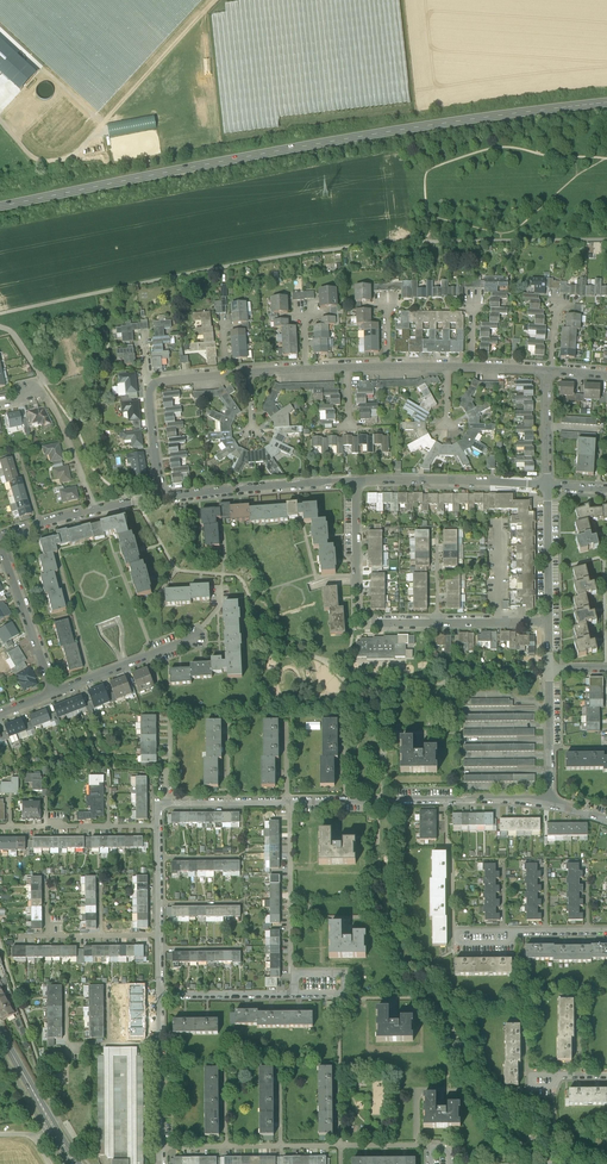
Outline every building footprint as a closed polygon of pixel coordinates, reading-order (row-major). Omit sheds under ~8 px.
[(153,117),(106,124),(108,136),(155,128),(153,117)] [(490,293),(493,293),(499,293),(499,287),(508,287),(509,280),(485,279),(485,281),(485,288),(490,289),(490,293)] [(535,287),(535,295),(539,295),(545,296),(545,288),(549,288),(550,279),(545,279),(545,280),(532,279),(531,287),(535,287)] [(580,279),(580,280),(580,287),(576,287),(571,287),(570,294),(570,296),(580,297),(580,295),(586,295),(586,287),(586,279),(580,279)] [(457,289),(448,288),(448,296),(448,298),(457,298),(457,295),(463,295),(463,288),(464,281),(464,280),(457,280),(457,289)] [(595,295),(601,295),(601,288),(602,280),(595,280),(595,288),(586,287),(586,295),(586,297),(595,297),(595,295)] [(427,296),(433,297),(433,288),(433,281),(427,281),(427,289),(418,289),(417,297),(417,298),(427,299),(427,296)] [(442,296),(448,296),(448,288),(448,281),(442,281),(442,288),(433,288),(433,297),(433,298),(442,298),(442,296)] [(412,298),(417,297),(418,289),(418,282),(411,282),(411,290),(403,290),(402,290),(402,291),(402,299),(412,300),(412,298)] [(403,283),(403,290),(411,290),(411,282),(402,282),(402,283),(403,283)] [(356,301),(356,302),(361,302),(372,302),(372,286),(356,287),(356,301)] [(320,290),(320,299),(335,299),(335,289),(320,290)] [(490,308),(492,308),(499,308),(499,299),(508,300),(508,293),(499,293),(493,293),(493,299),(490,299),(490,308)] [(530,301),(530,310),(540,310),(540,301),(538,301),(539,295),(535,295),(523,294),(523,301),(530,301)] [(273,314),(278,313),(288,313),(287,297),(272,298),(273,314)] [(336,308),(335,299),(320,299),(321,308),(330,308),(336,308)] [(232,305),(233,314),(247,313),(246,303),(232,305)] [(490,314),(489,323),(498,324),(499,324),(499,315),(507,315),(508,309),(499,308),(492,308),(492,314),(490,314)] [(535,316),(534,325),(544,326),(545,317),(543,316),(543,311),(540,310),(530,310),(528,310),(528,316),(535,316)] [(201,320),(202,329),(211,328),(212,328),(211,318),(209,319),(208,313),(193,314),(194,321),(201,320)] [(248,322),(247,313),(233,314),(234,325),(242,324),(248,323),(248,322)] [(403,330),(409,330),(409,324),(409,313),(401,313),(401,321),(402,321),(402,327),(396,327),(396,330),(403,330)] [(409,313),(409,324),(417,324),(417,330),(423,330),(423,323),(423,313),(409,313)] [(423,313),(423,323),(430,324),(430,330),(436,331),(436,324),(436,313),(423,313)] [(436,313),(436,324),(444,324),(444,331),(450,331),(450,324),(450,313),(436,313)] [(450,313),(450,324),(457,324),(457,331),(463,331),(463,316),(462,316),(462,313),(450,313)] [(322,319),(322,326),(329,326),(336,325),(336,318),(331,318),(322,319)] [(275,328),(282,328),(288,328),(288,320),(278,321),(274,321),(275,328)] [(154,328),(155,338),(164,337),(164,328),(172,327),(171,321),(156,322),(156,328),(154,328)] [(480,338),(482,338),(489,339),(489,329),(498,330),(498,324),(489,323),(482,323),(482,329),(480,329),(480,338)] [(137,325),(131,325),(131,326),(126,327),(121,327),(122,328),(117,328),(117,334),(122,334),(123,343),(134,342),(133,330),(138,330),(137,325)] [(536,332),(536,341),(543,341),(545,341),(546,332),(544,332),(544,326),(534,325),(529,325),(528,332),(536,332)] [(211,334),(211,328),(202,329),(196,329),(196,336),(204,335),(205,344),(214,343),(213,333),(211,334)] [(404,351),(409,351),(409,340),(409,330),(403,330),(403,341),(396,341),(396,352),(401,352),(401,353),(404,353),(404,351)] [(417,330),(417,341),(409,340),(409,351),(409,352),(415,352),(415,353),(417,353),(417,351),(422,351),(423,341),(423,330),(417,330)] [(436,331),(430,330),(430,341),(423,341),(422,351),(422,353),(428,353),(430,353),(430,351),(436,351),(436,341),(436,331)] [(231,332),(232,339),(246,338),(245,331),(243,331),(231,332)] [(450,331),(444,331),(443,341),(436,341),(436,351),(436,353),(441,353),(444,353),(444,351),(449,351),(449,341),(450,331)] [(457,331),(457,341),(449,341),(449,351),(449,353),(455,353),(455,354),(458,354),(458,351),(463,352),(463,331),(457,331)] [(153,344),(154,353),(163,352),(163,343),(171,343),(170,336),(164,337),(155,338),(155,343),(153,344)] [(232,339),(232,346),(246,345),(246,338),(232,339)] [(497,339),(489,339),(482,338),(482,344),(480,344),(480,353),(489,354),(489,344),(497,345),(497,339)] [(543,347),(543,341),(536,341),(528,340),(527,346),(535,347),(535,356),(544,357),(545,347),(543,347)] [(214,349),(214,343),(205,344),(198,344),(199,351),(207,350),(207,359),(216,358),(217,358),(216,348),(214,349)] [(232,346),(233,353),(247,352),(246,345),(232,346)] [(124,356),(125,365),(136,364),(135,355),(133,355),(133,349),(126,350),(116,350),(117,357),(124,356)] [(162,368),(162,366),(162,359),(164,358),(170,358),(169,355),(170,355),(170,354),(169,354),(169,352),(163,352),(154,353),(154,359),(152,359),(153,368),(154,368),(162,368)] [(241,360),(247,359),(247,352),(233,353),(234,360),(241,360)] [(120,384),(127,383),(128,388),(126,388),(126,394),(129,394),(137,393),(135,374),(119,376),(119,378),(119,380),(120,384)] [(421,378),(416,380),(416,387),(419,388),(425,384),(423,381),(421,378)] [(476,389),(479,389),(479,382),(474,379),(470,385),(476,389)] [(524,387),(524,396),(531,396),(533,396),(533,387),(531,387),(531,381),(516,381),(516,388),(524,387)] [(121,394),(126,394),(126,388),(128,388),(127,383),(120,384),(120,385),(119,385),(119,386),(118,388),(119,393),(121,394)] [(279,393),(281,392),(281,385),(278,385),(275,383),(272,389),(279,393)] [(424,401),(420,408),(428,413),(429,413),(431,410),(430,408),(436,405),(427,387),(425,384),(419,388),(426,401),(425,401),(424,401)] [(567,396),(568,396),(574,396),(574,395),(574,385),(559,384),(559,390),(560,391),(560,396),(567,396)] [(466,414),(467,413),(475,408),(471,402),(470,402),(469,401),(476,389),(470,385),(458,405),(465,409),(464,410),(466,414)] [(599,401),(600,401),(600,398),(600,386),(584,385),(584,395),(584,400),(599,401)] [(223,387),(218,390),(219,398),(222,397),(227,393),(225,390),(223,387)] [(271,418),(279,412),(275,406),(274,407),(272,406),(279,393),(272,389),(262,410),(269,413),(268,415),(271,418)] [(323,401),(323,397),(322,397),(322,390),(321,391),(317,391),(314,391),(314,401),(323,401)] [(324,390),(322,390),(322,397),(323,397),(330,397),(331,405),(333,405),(340,405),(340,396),(338,396),(337,390),(340,390),(335,390),(331,390),(328,390),(324,390)] [(164,409),(166,409),(173,408),(172,399),(180,398),(179,391),(162,393),(162,394),(164,394),(165,399),(163,399),(164,409)] [(227,410),(224,417),(233,421),(234,421),(235,418),(235,416),(241,412),(229,396),(227,393),(222,397),(230,409),(228,410),(227,410)] [(357,405),(362,404),(366,404),(366,396),(374,395),(374,394),(358,395),(356,395),(357,405)] [(577,395),(574,395),(574,396),(568,396),(568,403),(577,404),(577,402),(577,395)] [(524,403),(524,412),(531,412),(533,412),(533,402),(531,402),(531,396),(524,396),(516,397),(516,403),(524,403)] [(424,419),(428,413),(420,408),(408,401),(405,407),(417,414),(416,416),(415,416),(415,424),(425,424),(426,424),(426,420),(424,419)] [(129,416),(129,422),(133,422),(140,421),(138,402),(132,403),(122,404),(123,413),(130,412),(131,416),(129,416)] [(469,424),(479,425),(479,417),(478,417),(477,415),(490,408),(487,402),(475,408),(467,413),(470,419),(469,420),(469,424)] [(378,404),(366,404),(362,404),(362,410),(360,410),(361,420),(365,420),(370,420),(370,419),(370,411),(378,410),(378,404)] [(274,429),(275,429),(285,428),(284,420),(283,420),(282,419),(294,411),(290,405),(279,412),(271,418),(275,424),(274,425),(274,429)] [(333,411),(333,405),(331,405),(318,406),(318,412),(326,412),(326,420),(326,421),(332,421),(335,421),(335,411),(333,411)] [(166,424),(168,424),(175,423),(174,414),(182,413),(181,407),(173,408),(166,409),(167,414),(165,414),(166,424)] [(41,421),(44,427),(50,424),(43,409),(28,412),(29,413),(31,423),(41,421)] [(230,428),(233,421),(224,417),(212,411),(209,417),(222,424),(222,425),(220,425),(221,433),(231,432),(232,432),(231,428),(230,428)] [(524,418),(524,427),(532,427),(534,427),(534,417),(531,417),(531,412),(524,412),(516,412),(516,418),(524,418)] [(24,425),(24,428),(28,427),(28,424),(31,423),(29,413),(25,414),(27,419),(23,420),(21,420),(22,426),(24,425)] [(7,415),(9,428),(22,426),(21,420),(20,415),(13,416),(12,414),(7,415)] [(572,424),(586,425),(586,418),(572,417),(572,424)] [(168,439),(170,439),(177,438),(176,429),(184,428),(183,422),(175,423),(168,424),(169,429),(166,430),(168,439)] [(425,431),(425,424),(415,424),(402,423),(402,430),(416,431),(416,432),(415,433),(419,440),(428,435),(428,434),(426,431),(425,431)] [(466,435),(475,440),(479,434),(478,433),(478,431),(492,431),(493,425),(479,425),(469,424),(469,432),(468,432),(466,435)] [(272,440),(273,440),(282,444),(285,437),(284,437),(284,435),(299,434),(298,427),(285,428),(275,429),(276,436),(274,436),(272,440)] [(524,433),(524,442),(532,442),(534,442),(534,432),(532,432),(532,427),(524,427),(516,427),(516,433),(524,433)] [(124,440),(131,439),(132,443),(132,448),(143,447),(142,437),(141,437),(140,432),(134,432),(124,433),(124,440)] [(231,439),(231,432),(221,433),(208,434),(208,441),(223,440),(223,442),(222,442),(227,449),(235,443),(233,439),(231,439)] [(596,434),(575,433),(574,440),(578,440),(596,441),(596,434)] [(373,436),(373,438),(374,445),(382,445),(383,453),(389,453),(388,435),(388,438),(383,438),(382,436),(373,436)] [(431,441),(428,435),(419,440),(407,446),(411,452),(424,445),(425,447),(424,448),(431,452),(436,443),(436,442),(433,440),(431,441)] [(458,443),(463,452),(470,448),(469,447),(470,446),(483,453),(486,447),(475,440),(466,435),(462,442),(461,441),(458,443)] [(358,446),(363,446),(367,446),(367,453),(367,454),(374,453),(374,445),(373,438),(368,438),(368,436),(358,436),(358,438),(358,446)] [(170,454),(171,454),(179,453),(178,444),(186,443),(185,437),(177,438),(170,439),(170,444),(168,445),(170,454)] [(343,454),(343,446),(343,439),(337,439),(337,437),(328,437),(328,440),(328,447),(337,447),(337,455),(343,454)] [(359,454),(358,446),(358,438),(352,439),(352,437),(343,437),(343,439),(343,446),(352,446),(352,454),(359,454)] [(328,455),(328,447),(328,440),(322,440),(322,438),(312,438),(313,447),(322,447),(322,455),(328,455)] [(265,448),(266,449),(271,457),(278,453),(277,452),(278,450),(291,456),(294,450),(282,444),(273,440),(270,447),(268,446),(265,448)] [(581,447),(580,458),(595,459),(596,441),(578,440),(578,447),(581,447)] [(524,448),(525,457),(532,457),(534,457),(534,448),(532,448),(532,442),(524,442),(516,442),(516,448),(524,448)] [(239,449),(235,443),(227,449),(216,456),(219,462),(232,454),(233,455),(232,456),(239,460),(243,451),(244,450),(240,448),(239,449)] [(442,447),(436,443),(431,452),(424,463),(430,466),(437,454),(439,455),(439,456),(447,456),(447,446),(443,445),(442,447)] [(451,446),(447,446),(447,456),(454,456),(454,455),(456,454),(463,467),(469,464),(463,452),(458,443),(452,447),(451,446)] [(49,455),(51,462),(52,462),(61,460),(62,460),(58,444),(43,447),(44,456),(49,455)] [(259,452),(255,452),(256,463),(263,462),(263,461),(265,460),(267,463),(265,464),(267,467),(266,468),(271,475),(273,475),(277,475),(277,474),(279,474),(276,470),(279,468),(271,457),(266,449),(260,453),(259,452)] [(250,454),(243,451),(239,460),(234,472),(240,474),(246,461),(248,462),(248,463),(256,463),(255,452),(251,452),(250,454)] [(171,469),(173,469),(181,468),(180,459),(188,458),(187,452),(179,453),(171,454),(172,459),(170,460),(171,469)] [(132,462),(134,475),(138,474),(146,473),(143,455),(140,455),(128,456),(128,463),(132,462)] [(532,463),(532,457),(525,457),(517,457),(517,463),(525,463),(525,472),(534,472),(534,463),(532,463)] [(594,476),(595,459),(580,458),(579,469),(577,469),(576,475),(594,476)] [(0,462),(2,469),(13,466),(11,459),(4,461),(0,462)] [(63,468),(62,464),(61,460),(52,462),(53,466),(54,470),(63,468)] [(13,466),(2,469),(4,476),(15,473),(13,466)] [(59,475),(61,483),(71,481),(67,467),(63,468),(54,470),(53,470),(54,476),(59,475)] [(189,467),(181,468),(173,469),(174,474),(172,475),(173,484),(183,483),(181,474),(189,473),(189,467)] [(17,480),(15,473),(4,476),(6,483),(9,483),(17,480)] [(20,479),(17,480),(9,483),(11,490),(22,486),(20,479)] [(24,494),(22,486),(11,490),(13,497),(24,494)] [(61,492),(63,503),(78,499),(75,488),(65,491),(61,492)] [(26,501),(24,494),(13,497),(15,504),(26,501)] [(383,512),(383,504),(383,497),(377,497),(377,494),(368,494),(368,504),(377,504),(377,512),(383,512)] [(398,512),(398,504),(398,496),(393,496),(393,494),(383,494),(383,497),(383,504),(392,504),(392,512),(398,512)] [(413,512),(413,504),(413,496),(408,496),(408,494),(398,494),(398,496),(398,504),(407,504),(407,512),(413,512)] [(429,512),(429,505),(428,496),(423,496),(423,494),(413,494),(413,496),(413,504),(422,504),(422,512),(429,512)] [(474,494),(474,497),(474,505),(483,505),(483,512),(489,512),(489,510),(489,497),(484,497),(484,494),(474,494)] [(444,513),(444,505),(444,497),(438,497),(438,495),(428,495),(428,496),(429,505),(437,505),(438,513),(444,513)] [(459,513),(459,505),(459,497),(453,497),(453,495),(444,495),(444,497),(444,505),(453,505),(453,513),(459,513)] [(474,512),(474,505),(474,497),(468,497),(468,495),(459,495),(459,497),(459,505),(468,505),(468,512),(474,512)] [(489,510),(513,510),(513,502),(513,496),(489,496),(489,497),(489,510)] [(28,508),(26,501),(15,504),(9,506),(12,513),(17,511),(28,508)] [(513,510),(513,514),(529,514),(529,502),(513,502),(513,510)] [(529,502),(529,514),(513,514),(513,517),(533,517),(535,517),(535,515),(531,515),(531,502),(529,502)] [(220,519),(231,519),(230,507),(230,504),(219,505),(220,511),(220,519)] [(299,519),(299,517),(298,509),(298,504),(287,505),(287,508),(288,520),(299,519)] [(249,506),(230,507),(231,519),(231,522),(250,521),(249,509),(249,506)] [(303,507),(303,508),(304,517),(305,524),(312,523),(319,523),(317,506),(303,507)] [(593,520),(603,519),(603,510),(590,511),(589,506),(584,507),(585,509),(576,511),(580,524),(576,525),(580,539),(577,540),(580,554),(589,551),(588,550),(599,547),(596,538),(592,539),(590,535),(592,535),(588,520),(592,519),(593,520)] [(31,515),(28,508),(17,511),(19,518),(20,518),(29,516),(31,515)] [(269,508),(249,509),(250,521),(250,523),(250,524),(269,523),(269,508)] [(287,508),(269,508),(269,523),(288,522),(288,520),(287,508)] [(202,527),(204,527),(217,526),(216,519),(216,511),(216,510),(201,511),(202,527)] [(533,609),(533,608),(533,517),(513,517),(509,517),(509,602),(510,607),(518,607),(526,607),(526,611),(536,611),(536,609),(533,609)] [(117,539),(118,539),(129,536),(124,518),(116,520),(116,521),(110,522),(111,524),(102,526),(102,524),(91,527),(95,539),(116,534),(117,539)] [(327,522),(319,523),(312,523),(312,531),(311,532),(312,541),(313,541),(314,549),(319,549),(328,548),(328,544),(329,544),(328,526),(327,526),(327,522)] [(56,532),(57,538),(59,546),(69,544),(70,545),(95,539),(91,527),(91,526),(66,532),(66,530),(56,532)] [(218,526),(217,526),(204,527),(205,548),(220,547),(218,526)] [(132,535),(129,536),(118,539),(121,548),(119,548),(119,549),(120,548),(123,559),(122,559),(123,560),(124,560),(126,568),(126,569),(129,568),(140,565),(139,560),(140,560),(135,540),(134,540),(132,535)] [(57,554),(55,547),(53,539),(53,538),(39,542),(43,557),(52,555),(57,554)] [(334,548),(328,548),(319,549),(320,557),(319,557),(320,567),(321,567),(321,575),(336,574),(336,570),(337,570),(336,552),(334,552),(334,548)] [(57,573),(52,555),(43,557),(39,558),(43,577),(54,574),(57,573)] [(143,564),(140,565),(129,568),(132,577),(130,577),(131,578),(134,589),(134,590),(135,589),(138,598),(137,598),(137,599),(138,598),(151,595),(150,590),(151,590),(146,569),(145,569),(143,564)] [(575,645),(579,658),(587,656),(587,654),(597,651),(595,643),(590,644),(589,640),(590,640),(586,625),(597,621),(595,614),(590,615),(589,611),(590,610),(586,596),(597,593),(595,584),(590,586),(589,581),(586,568),(574,571),(578,586),(575,587),(579,599),(574,601),(578,615),(575,616),(579,628),(575,630),(579,643),(575,645)] [(59,592),(54,574),(43,577),(40,578),(45,596),(47,595),(59,592)] [(190,587),(191,590),(191,601),(210,600),(209,586),(190,587)] [(325,611),(330,610),(339,610),(337,588),(323,589),(325,611)] [(191,604),(191,601),(191,590),(165,591),(166,606),(191,604)] [(61,592),(59,592),(47,595),(52,614),(65,610),(61,592)] [(12,615),(7,607),(6,608),(3,602),(0,603),(0,621),(12,615)] [(227,652),(227,656),(241,655),(241,647),(242,647),(242,638),(240,638),(240,621),(241,621),(240,611),(239,611),(239,603),(224,604),(225,610),(223,610),(224,626),(226,626),(226,635),(224,635),(225,652),(227,652)] [(344,609),(339,610),(330,610),(332,636),(346,635),(344,609)] [(60,649),(62,648),(74,645),(67,621),(54,624),(60,649)] [(3,644),(9,641),(19,635),(11,623),(0,630),(0,634),(3,639),(1,640),(3,644)] [(500,643),(508,642),(509,642),(509,650),(516,650),(516,647),(516,638),(516,635),(510,635),(510,632),(500,632),(500,635),(500,642),(500,643)] [(491,651),(497,650),(497,642),(497,635),(491,635),(491,633),(481,633),(481,635),(482,642),(482,643),(491,643),(491,651)] [(468,652),(475,652),(474,637),(468,637),(468,634),(459,634),(459,636),(459,644),(468,644),(468,652)] [(367,660),(395,660),(395,657),(406,657),(406,658),(412,658),(413,651),(406,651),(406,645),(415,645),(415,637),(408,637),(408,636),(398,636),(398,637),(384,637),(384,638),(373,638),(373,639),(360,640),(360,643),(357,643),(357,658),(367,658),(367,660)] [(446,654),(452,654),(452,639),(446,639),(446,636),(436,636),(436,639),(436,647),(437,647),(446,647),(446,654)] [(529,655),(535,655),(535,639),(529,639),(529,637),(519,637),(519,638),(519,647),(529,647),(529,655)] [(3,644),(7,649),(12,646),(9,641),(3,644)] [(76,645),(74,645),(62,648),(68,673),(82,669),(76,645)] [(16,666),(16,667),(24,662),(26,661),(18,647),(7,653),(10,658),(11,658),(16,666)] [(226,663),(222,663),(222,672),(227,671),(228,679),(242,678),(241,655),(227,656),(225,656),(226,663)] [(11,658),(10,658),(5,661),(11,670),(16,666),(11,658)] [(211,659),(212,664),(212,673),(223,673),(222,672),(222,663),(222,658),(211,659)] [(11,670),(13,673),(26,666),(24,662),(16,667),(16,666),(11,670)] [(191,665),(191,670),(191,679),(212,678),(212,673),(212,664),(191,665)] [(28,669),(26,666),(13,673),(15,677),(17,676),(28,669)] [(18,682),(24,691),(31,687),(32,688),(37,685),(32,677),(33,676),(29,668),(28,669),(17,676),(20,681),(18,682)] [(132,674),(139,693),(154,687),(147,669),(132,674)] [(192,684),(191,679),(191,670),(170,671),(171,685),(192,684)] [(126,678),(118,681),(124,696),(131,694),(132,694),(129,687),(126,678)] [(590,679),(590,688),(602,688),(602,684),(603,684),(603,679),(590,679)] [(117,699),(124,696),(118,681),(110,684),(114,693),(116,700),(117,699)] [(104,686),(96,689),(102,705),(110,702),(108,695),(104,686)] [(271,687),(271,696),(281,696),(281,687),(271,687)] [(95,708),(102,705),(96,689),(88,692),(92,702),(94,708),(95,708)] [(117,699),(118,701),(117,701),(118,705),(121,704),(121,703),(126,700),(124,696),(117,699)] [(82,697),(74,700),(78,711),(86,708),(85,704),(82,697)] [(67,715),(78,711),(74,700),(63,704),(67,715)] [(93,713),(92,711),(89,703),(85,704),(86,708),(88,712),(89,716),(93,715),(93,713)] [(58,718),(67,715),(63,704),(54,708),(56,713),(58,719),(58,718)] [(104,709),(102,705),(95,708),(96,709),(95,710),(96,712),(96,714),(99,713),(98,711),(104,709)] [(587,708),(587,717),(599,717),(599,714),(600,714),(600,708),(587,708)] [(47,710),(38,714),(42,725),(50,722),(51,721),(49,715),(47,710)] [(78,711),(67,715),(69,720),(80,716),(78,711)] [(34,728),(42,725),(38,714),(29,717),(32,722),(34,728)] [(22,720),(14,723),(18,734),(26,731),(27,731),(25,725),(22,720)] [(323,722),(323,740),(338,740),(338,721),(323,722)] [(206,723),(207,742),(222,741),(222,722),(206,723)] [(264,722),(264,741),(279,741),(279,722),(264,722)] [(17,735),(18,734),(14,723),(5,726),(7,732),(9,737),(10,737),(17,735)] [(600,724),(599,724),(587,724),(587,733),(599,732),(599,729),(600,729),(600,724)] [(26,731),(18,734),(20,740),(28,737),(27,733),(26,731)] [(10,737),(11,739),(10,739),(12,744),(19,741),(17,735),(10,737)] [(323,740),(323,759),(335,759),(338,759),(338,740),(323,740)] [(425,759),(423,759),(415,759),(413,759),(413,740),(400,741),(400,746),(402,746),(402,754),(400,754),(400,760),(402,760),(402,767),(401,767),(401,773),(437,773),(437,767),(436,767),(436,755),(437,755),(437,750),(425,750),(425,759)] [(207,742),(207,760),(219,760),(222,760),(222,741),(207,742)] [(264,741),(264,760),(275,760),(279,760),(279,741),(264,741)] [(566,771),(585,770),(585,755),(566,756),(566,771)] [(600,755),(585,755),(585,770),(604,770),(604,759),(604,755),(600,755)] [(335,787),(335,759),(323,759),(321,759),(321,787),(335,787)] [(219,788),(219,760),(207,760),(205,761),(205,788),(219,788)] [(276,787),(275,760),(264,760),(262,760),(262,788),(276,787)] [(34,791),(43,791),(43,781),(41,781),(41,774),(26,775),(26,782),(33,782),(34,791)] [(90,783),(90,786),(95,786),(95,783),(103,783),(104,783),(104,776),(89,776),(89,783),(90,783)] [(136,778),(136,786),(147,786),(147,777),(136,778)] [(2,783),(2,786),(2,794),(19,794),(18,778),(12,778),(12,783),(2,783)] [(103,788),(103,783),(95,783),(95,786),(90,786),(89,786),(89,792),(92,792),(92,797),(103,797),(104,797),(104,788),(103,788)] [(136,786),(136,794),(147,795),(147,786),(136,786)] [(136,794),(136,803),(147,803),(147,795),(136,794)] [(103,801),(103,797),(92,797),(87,797),(87,804),(88,804),(88,803),(92,803),(92,814),(85,814),(85,819),(96,819),(96,815),(99,815),(99,817),(104,817),(104,801),(103,801)] [(40,801),(26,801),(25,801),(25,805),(23,805),(23,806),(23,811),(40,811),(40,808),(42,808),(42,807),(42,806),(42,805),(40,805),(40,801)] [(136,803),(137,812),(148,812),(147,803),(136,803)] [(41,821),(40,811),(23,811),(23,817),(25,817),(26,821),(41,821)] [(421,817),(421,821),(436,821),(436,811),(421,811),(420,811),(420,817),(421,817)] [(148,820),(148,812),(137,812),(137,820),(148,820)] [(212,824),(214,824),(214,813),(206,814),(206,824),(212,824)] [(222,823),(223,823),(223,813),(214,813),(214,824),(222,823)] [(223,823),(231,823),(231,813),(223,813),(223,823)] [(240,813),(231,813),(231,823),(240,823),(240,816),(240,813)] [(172,824),(180,824),(180,814),(172,814),(172,815),(172,824)] [(180,824),(189,824),(189,814),(180,814),(180,824)] [(189,824),(197,824),(197,814),(189,814),(189,824)] [(203,824),(206,824),(206,814),(197,814),(197,824),(203,824)] [(493,814),(485,815),(485,827),(493,827),(493,819),(493,814)] [(453,827),(461,827),(461,815),(453,815),(453,818),(453,825),(453,827)] [(477,815),(469,815),(469,827),(477,827),(477,815)] [(485,815),(477,815),(477,827),(485,827),(485,815)] [(516,820),(508,820),(508,832),(516,832),(516,820)] [(524,820),(516,820),(516,832),(524,832),(524,820)] [(532,820),(524,820),(524,832),(532,832),(532,820)] [(541,820),(532,820),(532,832),(541,832),(541,820)] [(421,827),(421,831),(436,831),(436,821),(421,821),(420,821),(420,827),(421,827)] [(279,822),(270,822),(270,830),(279,830),(279,822)] [(563,825),(555,825),(555,837),(563,837),(563,825)] [(571,825),(563,825),(563,837),(571,837),(571,825)] [(579,825),(571,825),(571,837),(579,837),(579,825)] [(588,825),(579,825),(579,837),(588,837),(588,825)] [(436,840),(436,831),(421,831),(420,831),(420,837),(421,837),(421,841),(436,840)] [(319,865),(356,864),(356,859),(354,859),(354,847),(356,847),(356,841),(343,841),(343,851),(342,851),(342,848),(333,848),(333,851),(332,851),(331,832),(319,832),(319,838),(321,838),(321,845),(319,845),(319,852),(321,852),(321,859),(319,859),(319,865)] [(134,849),(143,849),(143,843),(143,837),(134,838),(134,849)] [(26,838),(17,839),(17,851),(26,851),(26,841),(26,838)] [(33,849),(42,849),(42,838),(33,838),(33,840),(33,849)] [(42,849),(51,849),(51,838),(42,838),(42,849)] [(51,849),(59,849),(59,838),(51,838),(51,849)] [(59,849),(68,849),(67,838),(59,838),(59,849)] [(68,849),(76,849),(76,838),(67,838),(68,849)] [(84,838),(76,838),(76,849),(84,849),(84,838)] [(92,849),(101,849),(100,838),(92,838),(92,849)] [(101,849),(109,849),(109,838),(100,838),(101,849)] [(109,849),(117,849),(117,838),(109,838),(109,849)] [(117,849),(126,849),(126,838),(117,838),(117,849)] [(126,849),(134,849),(134,838),(126,838),(126,849)] [(1,851),(9,851),(9,839),(1,839),(1,851)] [(17,851),(17,839),(9,839),(9,851),(17,851)] [(432,854),(432,882),(445,881),(446,881),(446,854),(432,854)] [(172,872),(181,872),(181,862),(172,862),(172,872)] [(181,872),(189,872),(189,862),(181,862),(181,872)] [(195,872),(198,872),(198,862),(189,862),(189,872),(195,872)] [(198,872),(206,872),(206,862),(198,862),(198,872)] [(206,872),(215,872),(215,862),(206,862),(206,872)] [(223,872),(223,862),(215,862),(215,872),(223,872)] [(223,862),(223,872),(232,872),(232,862),(223,862)] [(240,862),(232,862),(232,872),(240,872),(240,866),(240,862)] [(568,871),(568,879),(579,879),(582,879),(582,872),(579,873),(579,864),(567,865),(566,865),(566,871),(568,871)] [(485,872),(485,880),(496,879),(499,879),(499,873),(496,873),(496,865),(483,865),(483,872),(485,872)] [(526,872),(526,880),(537,880),(541,880),(541,873),(537,873),(537,865),(526,866),(524,866),(524,872),(526,872)] [(270,876),(270,885),(280,884),(280,876),(270,876)] [(485,886),(485,894),(496,894),(499,894),(499,887),(496,887),(496,879),(485,880),(483,880),(483,886),(485,886)] [(579,887),(579,879),(568,879),(566,879),(566,885),(568,885),(568,893),(579,893),(582,893),(582,887),(579,887)] [(526,886),(526,894),(537,893),(541,893),(541,887),(537,887),(537,880),(526,880),(524,880),(524,886),(526,886)] [(430,882),(430,900),(445,900),(445,881),(432,882),(430,882)] [(526,900),(526,908),(538,908),(541,908),(541,901),(537,901),(537,893),(526,894),(524,894),(524,900),(526,900)] [(579,901),(579,893),(568,893),(566,893),(566,899),(568,899),(568,907),(579,907),(582,907),(582,901),(579,901)] [(485,900),(485,908),(496,908),(499,908),(499,901),(496,901),(496,894),(485,894),(483,894),(483,900),(485,900)] [(430,919),(433,919),(445,919),(445,900),(430,900),(430,919)] [(181,918),(189,917),(189,907),(181,908),(181,918)] [(189,917),(198,917),(198,907),(189,907),(189,917)] [(198,917),(206,917),(206,907),(198,907),(198,917)] [(206,917),(215,917),(215,907),(206,907),(206,917)] [(215,917),(223,917),(223,907),(215,907),(215,917)] [(223,917),(232,917),(232,907),(223,907),(223,917)] [(240,907),(232,907),(232,917),(241,917),(240,907)] [(579,915),(579,907),(568,907),(566,907),(567,913),(568,913),(569,921),(583,921),(583,915),(579,915)] [(172,918),(181,918),(181,908),(172,908),(172,918)] [(496,916),(496,908),(485,908),(483,908),(483,914),(485,914),(485,922),(486,922),(498,922),(500,922),(500,916),(496,916)] [(538,915),(538,908),(526,908),(525,908),(525,914),(526,914),(527,922),(541,922),(541,915),(538,915)] [(280,924),(280,916),(270,916),(270,924),(271,924),(280,924)] [(447,919),(445,919),(433,919),(433,947),(447,947),(447,919)] [(330,958),(366,958),(366,952),(365,952),(364,941),(366,941),(366,935),(353,935),(354,944),(352,944),(352,941),(343,941),(343,944),(342,944),(342,925),(329,926),(329,932),(331,932),(331,939),(330,939),(330,945),(331,945),(331,952),(330,952),(330,958)] [(270,931),(270,939),(280,939),(280,931),(270,931)] [(144,946),(135,947),(135,957),(144,957),(144,946)] [(17,959),(26,958),(26,947),(17,948),(17,959)] [(26,958),(35,958),(35,947),(26,947),(26,958)] [(35,958),(43,958),(43,947),(35,947),(35,958)] [(43,958),(52,958),(52,947),(43,947),(43,958)] [(52,958),(60,958),(60,947),(52,947),(52,958)] [(60,958),(69,958),(69,947),(60,947),(60,958)] [(77,947),(69,947),(69,958),(76,958),(77,958),(77,950),(77,947)] [(88,958),(93,958),(93,947),(84,947),(84,950),(84,958),(88,958)] [(96,958),(101,958),(101,947),(93,947),(93,958),(96,958)] [(105,958),(110,958),(110,947),(101,947),(101,958),(105,958)] [(110,958),(118,958),(118,947),(110,947),(110,958)] [(118,958),(127,957),(127,947),(118,947),(118,958)] [(127,957),(135,957),(135,947),(127,947),(127,957)] [(526,961),(554,960),(554,948),(554,947),(526,947),(526,961)] [(591,948),(591,960),(606,960),(606,947),(591,947),(591,948)] [(573,948),(554,948),(554,960),(554,963),(573,963),(573,948)] [(591,963),(591,960),(591,948),(573,948),(573,963),(591,963)] [(215,963),(224,962),(224,952),(215,953),(215,963)] [(224,962),(232,962),(232,952),(224,952),(224,962)] [(241,952),(232,952),(232,962),(241,962),(241,952)] [(173,961),(173,963),(179,963),(182,963),(181,953),(173,953),(173,954),(173,961)] [(182,963),(190,963),(190,953),(181,953),(182,963)] [(190,963),(199,963),(198,953),(190,953),(190,963)] [(199,963),(207,963),(207,953),(198,953),(199,963)] [(207,963),(215,963),(215,953),(207,953),(207,963)] [(456,976),(475,976),(475,961),(456,961),(456,976)] [(475,976),(494,976),(494,961),(475,961),(475,976)] [(512,961),(494,961),(494,976),(512,976),(512,961)] [(9,984),(6,978),(0,981),(3,987),(9,984)] [(266,987),(277,987),(277,978),(271,978),(266,978),(266,987)] [(89,986),(89,997),(104,997),(104,986),(89,986)] [(47,987),(47,997),(62,997),(62,987),(47,987)] [(130,987),(130,995),(144,995),(144,987),(140,987),(136,987),(130,987)] [(10,1005),(7,1000),(5,995),(0,998),(0,1011),(10,1005)] [(130,995),(131,1004),(144,1004),(144,995),(130,995)] [(47,997),(47,1008),(62,1008),(62,997),(47,997)] [(89,997),(89,1007),(104,1007),(104,997),(89,997)] [(559,1001),(559,1020),(574,1020),(574,1001),(559,1001)] [(18,1013),(15,1003),(10,1005),(15,1015),(18,1013)] [(131,1004),(131,1012),(144,1012),(144,1004),(131,1004)] [(10,1005),(0,1011),(0,1014),(4,1021),(15,1015),(10,1005)] [(89,1007),(90,1018),(104,1018),(104,1007),(89,1007)] [(47,1008),(47,1018),(62,1018),(62,1008),(47,1008)] [(377,1042),(413,1042),(413,1036),(412,1036),(412,1025),(413,1025),(413,1019),(401,1019),(401,1028),(399,1028),(399,1025),(391,1025),(391,1028),(389,1028),(389,1010),(377,1010),(377,1016),(378,1016),(378,1022),(377,1022),(377,1029),(378,1029),(378,1037),(377,1037),(377,1042)] [(131,1012),(131,1020),(144,1020),(144,1012),(131,1012)] [(235,1026),(258,1026),(258,1014),(258,1012),(235,1012),(235,1013),(235,1025),(235,1026)] [(285,1014),(258,1014),(258,1026),(258,1028),(285,1028),(285,1014)] [(313,1014),(285,1014),(285,1028),(313,1027),(313,1014)] [(47,1018),(47,1029),(62,1028),(62,1018),(47,1018)] [(90,1018),(90,1028),(104,1028),(104,1018),(90,1018)] [(131,1020),(131,1029),(144,1029),(144,1020),(131,1020)] [(218,1020),(196,1021),(196,1034),(218,1034),(218,1020)] [(574,1039),(574,1020),(559,1020),(559,1039),(572,1039),(574,1039)] [(173,1035),(196,1034),(196,1021),(173,1021),(173,1035)] [(506,1026),(506,1045),(521,1044),(521,1026),(506,1026)] [(62,1039),(62,1028),(47,1029),(48,1039),(55,1039),(62,1039)] [(104,1039),(104,1028),(90,1028),(90,1039),(104,1039)] [(131,1029),(131,1037),(136,1037),(140,1037),(144,1037),(144,1029),(131,1029)] [(572,1061),(572,1039),(559,1039),(558,1039),(558,1061),(572,1061)] [(506,1045),(506,1063),(518,1063),(521,1063),(521,1044),(506,1045)] [(143,1056),(140,1056),(140,1054),(137,1054),(137,1048),(104,1048),(105,1054),(101,1054),(101,1056),(98,1056),(98,1156),(106,1155),(109,1159),(112,1159),(114,1159),(114,1161),(129,1161),(129,1163),(144,1163),(144,1116),(145,1116),(145,1107),(144,1107),(143,1056)] [(518,1086),(518,1063),(506,1063),(505,1063),(505,1086),(518,1086)] [(318,1068),(318,1091),(332,1091),(332,1068),(318,1068)] [(205,1069),(205,1092),(219,1092),(219,1069),(205,1069)] [(260,1069),(260,1092),(274,1092),(273,1069),(260,1069)] [(569,1105),(588,1105),(588,1090),(569,1090),(569,1105)] [(588,1105),(606,1105),(606,1093),(606,1090),(588,1090),(588,1105)] [(318,1091),(319,1113),(332,1113),(332,1091),(318,1091)] [(205,1092),(205,1114),(219,1114),(219,1092),(205,1092)] [(274,1114),(274,1092),(260,1092),(260,1114),(274,1114)] [(424,1128),(460,1128),(460,1122),(459,1122),(459,1111),(460,1111),(460,1105),(448,1105),(448,1114),(446,1114),(446,1111),(438,1111),(438,1114),(436,1114),(436,1096),(424,1096),(424,1101),(425,1101),(425,1109),(424,1109),(424,1115),(425,1115),(426,1122),(424,1122),(424,1128)] [(333,1136),(332,1113),(319,1113),(319,1136),(333,1136)] [(219,1137),(219,1114),(205,1114),(205,1137),(219,1137)] [(274,1136),(274,1114),(260,1114),(260,1136),(274,1136)]
